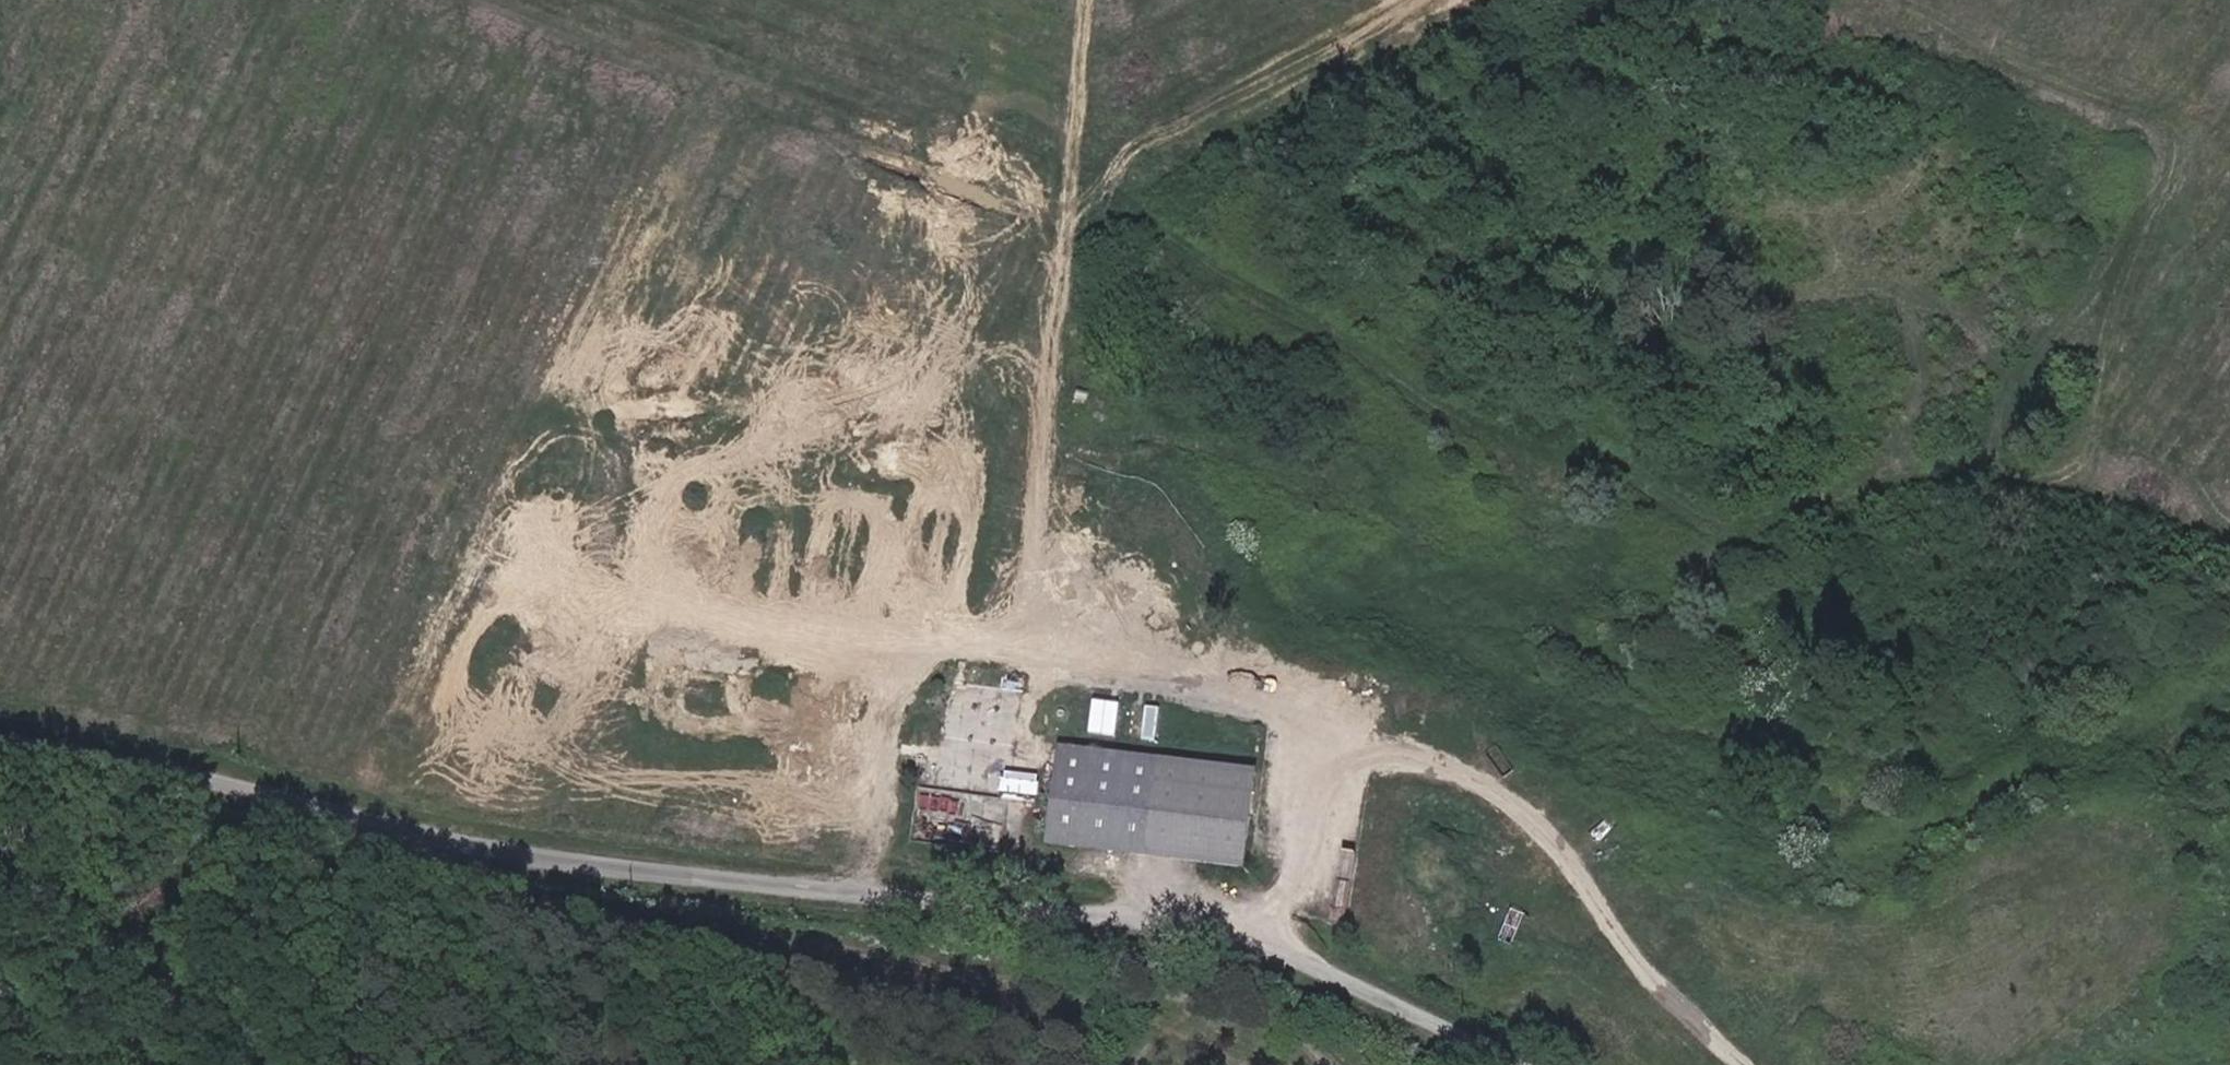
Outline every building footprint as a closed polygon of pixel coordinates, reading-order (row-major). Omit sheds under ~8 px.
[(1092,698),(1089,731),(1122,734),(1125,701),(1092,698)] [(1161,739),(1164,706),(1132,703),(1129,736),(1161,739)] [(1249,844),(1251,832),(1255,791),(1259,771),(1058,742),(1053,819),(1217,841),(1249,844)] [(1251,832),(1260,832),(1264,792),(1255,791),(1251,832)] [(1214,869),(1246,871),(1249,844),(1217,841),(1214,869)]
